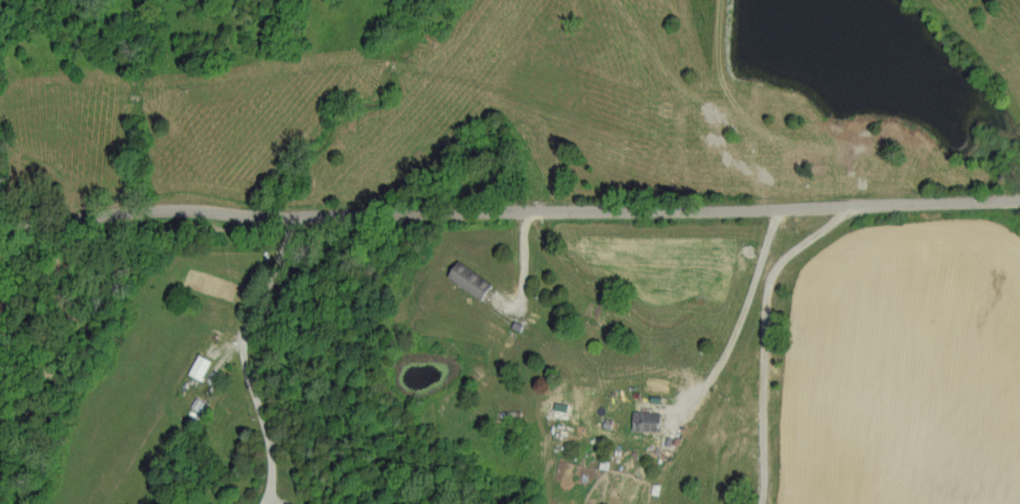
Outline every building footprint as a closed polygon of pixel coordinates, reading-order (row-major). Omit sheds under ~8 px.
[(483,300),(494,283),(460,260),(449,277),(483,300)] [(189,374),(201,380),(211,360),(198,354),(189,374)] [(633,430),(660,431),(661,411),(633,411),(633,430)]
